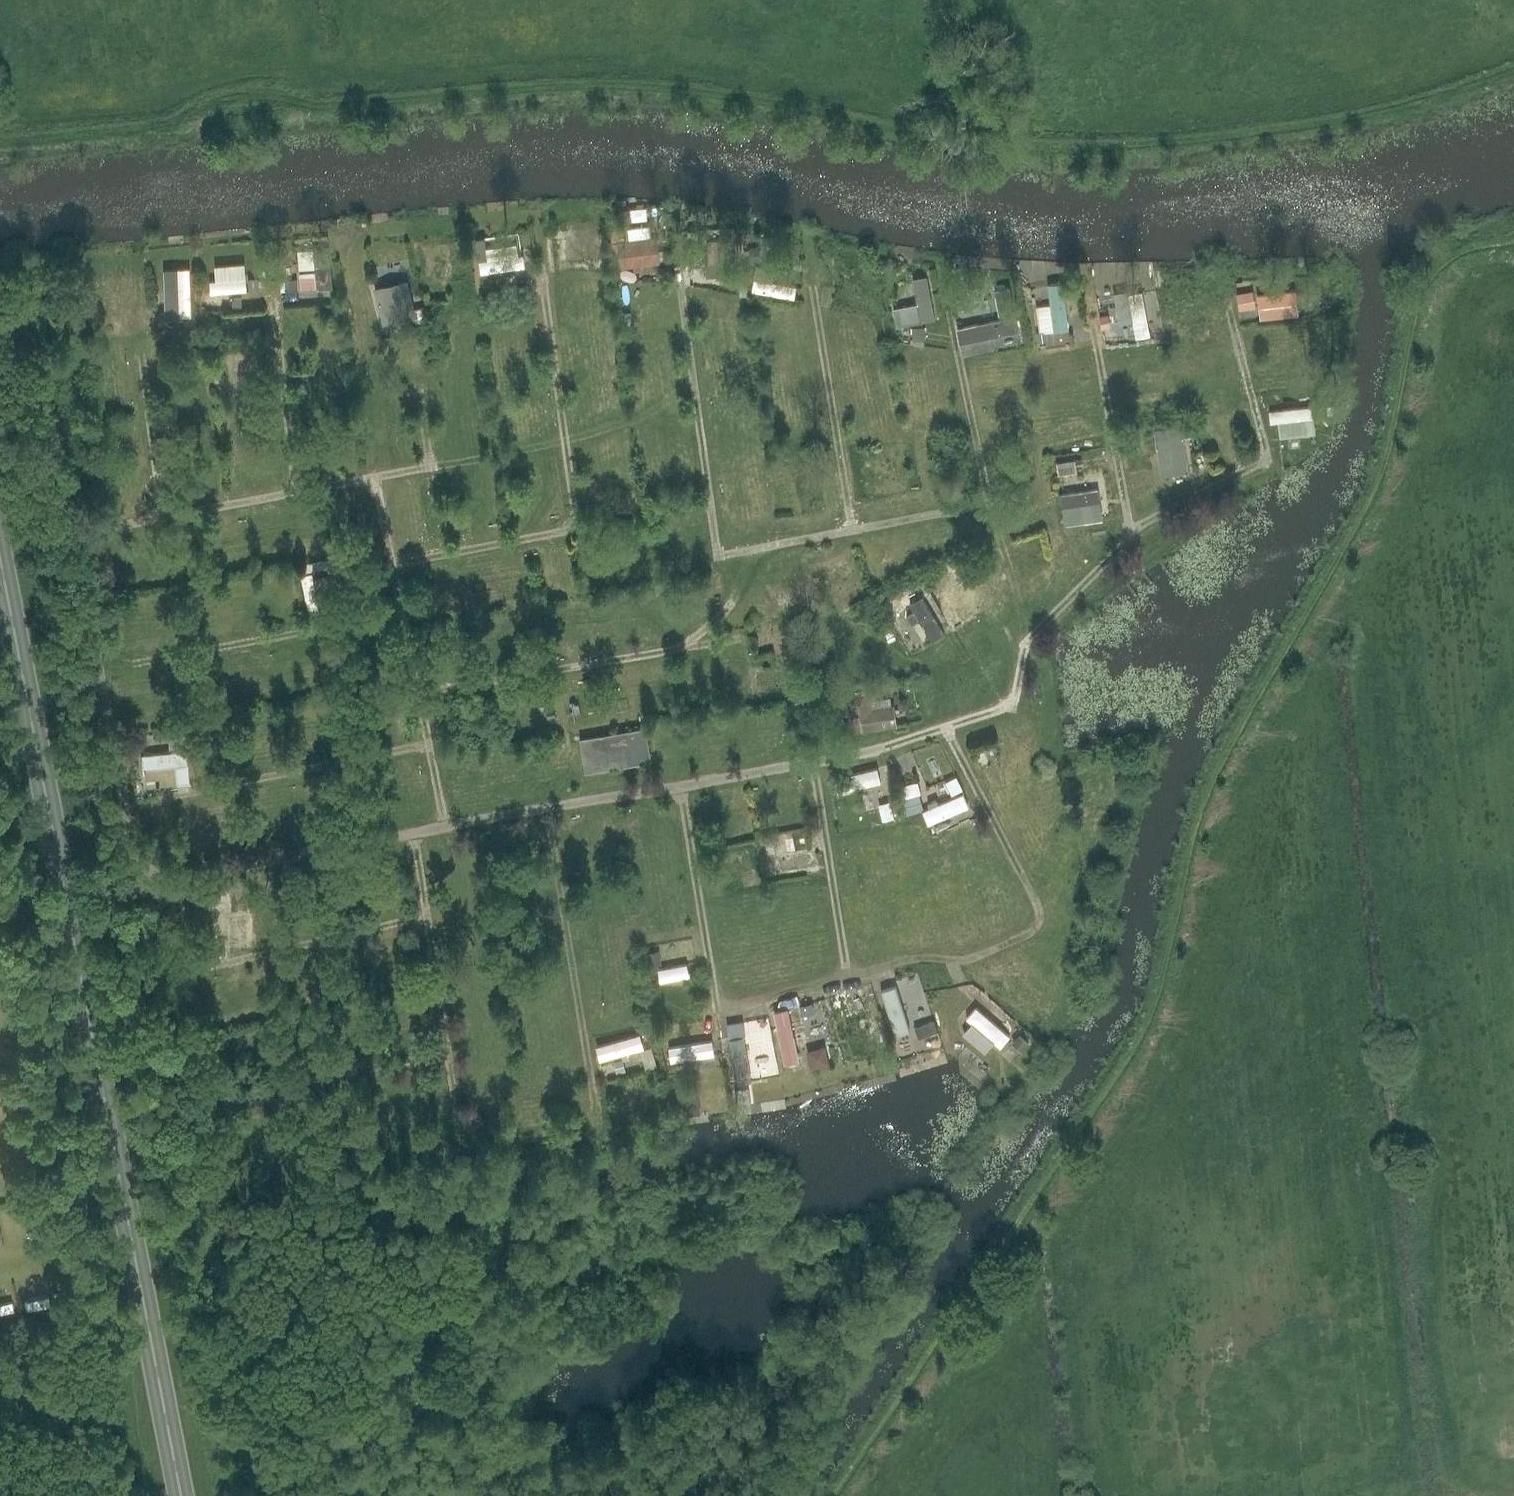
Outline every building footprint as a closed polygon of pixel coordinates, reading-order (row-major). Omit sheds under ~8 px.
[(570,232),(570,260),(599,260),(599,232),(570,232)] [(523,234),(478,237),(481,284),(504,282),(503,267),(525,266),(523,234)] [(642,264),(661,262),(657,237),(618,242),(621,267),(634,265),(635,271),(643,270),(642,264)] [(329,241),(300,243),(302,269),(331,267),(329,241)] [(690,263),(702,262),(702,245),(690,245),(690,263)] [(212,279),(212,291),(249,289),(248,261),(217,262),(217,279),(212,279)] [(751,287),(798,297),(800,284),(773,278),(776,266),(757,262),(751,287)] [(178,265),(180,314),(196,314),(194,265),(178,265)] [(896,324),(936,317),(927,271),(911,274),(916,299),(892,304),(896,324)] [(370,290),(379,327),(413,319),(404,282),(370,290)] [(956,324),(959,340),(1019,329),(1011,286),(961,295),(964,310),(991,305),(993,317),(956,324)] [(1260,313),(1299,310),(1298,299),(1259,302),(1260,313)] [(1042,305),(1043,329),(1071,328),(1070,304),(1042,305)] [(995,351),(993,335),(961,339),(963,355),(995,351)] [(1270,421),(1280,420),(1281,435),(1316,433),(1314,402),(1269,405),(1270,421)] [(1178,424),(1177,421),(1167,423),(1168,426),(1155,428),(1163,475),(1189,470),(1183,437),(1195,435),(1193,422),(1178,424)] [(1058,473),(1076,469),(1074,456),(1056,459),(1058,473)] [(1066,525),(1103,520),(1099,489),(1061,495),(1066,525)] [(885,602),(907,643),(921,636),(924,642),(946,631),(921,583),(885,602)] [(776,619),(756,623),(758,633),(778,630),(776,619)] [(876,690),(869,692),(868,688),(846,692),(850,716),(861,714),(863,732),(898,726),(895,705),(892,706),(890,696),(878,699),(876,690)] [(601,726),(356,770),(365,825),(611,780),(601,726)] [(978,751),(980,765),(994,763),(992,749),(978,751)] [(186,751),(141,755),(143,779),(159,778),(160,785),(178,784),(179,792),(192,791),(191,783),(189,784),(186,751)] [(847,789),(884,782),(881,765),(844,772),(847,789)] [(903,796),(922,791),(919,778),(900,782),(903,796)] [(928,821),(972,809),(968,792),(923,804),(928,821)] [(920,795),(903,799),(907,814),(924,810),(920,795)] [(815,849),(778,855),(781,874),(818,867),(815,849)] [(254,945),(253,913),(225,914),(227,946),(254,945)] [(660,978),(691,975),(690,962),(659,964),(660,978)] [(915,1024),(934,1017),(917,973),(898,981),(915,1024)] [(837,1040),(882,1027),(869,982),(824,995),(837,1040)] [(892,1032),(909,1029),(902,982),(884,985),(892,1032)] [(800,1058),(794,1034),(809,1030),(801,1001),(773,1008),(786,1061),(800,1058)] [(971,1020),(962,1031),(983,1049),(991,1040),(1014,1060),(1031,1041),(1019,1031),(1014,1036),(976,1002),(965,1014),(971,1020)] [(735,1080),(751,1079),(746,1018),(730,1020),(735,1080)] [(920,1036),(940,1029),(936,1018),(916,1025),(920,1036)] [(599,1056),(648,1047),(645,1031),(596,1040),(599,1056)] [(670,1044),(673,1060),(720,1051),(717,1036),(670,1044)] [(807,1048),(813,1066),(832,1060),(825,1042),(807,1048)] [(630,1070),(644,1068),(642,1055),(628,1057),(630,1070)] [(637,1102),(647,1099),(645,1091),(629,1096),(634,1111),(639,1109),(637,1102)]
